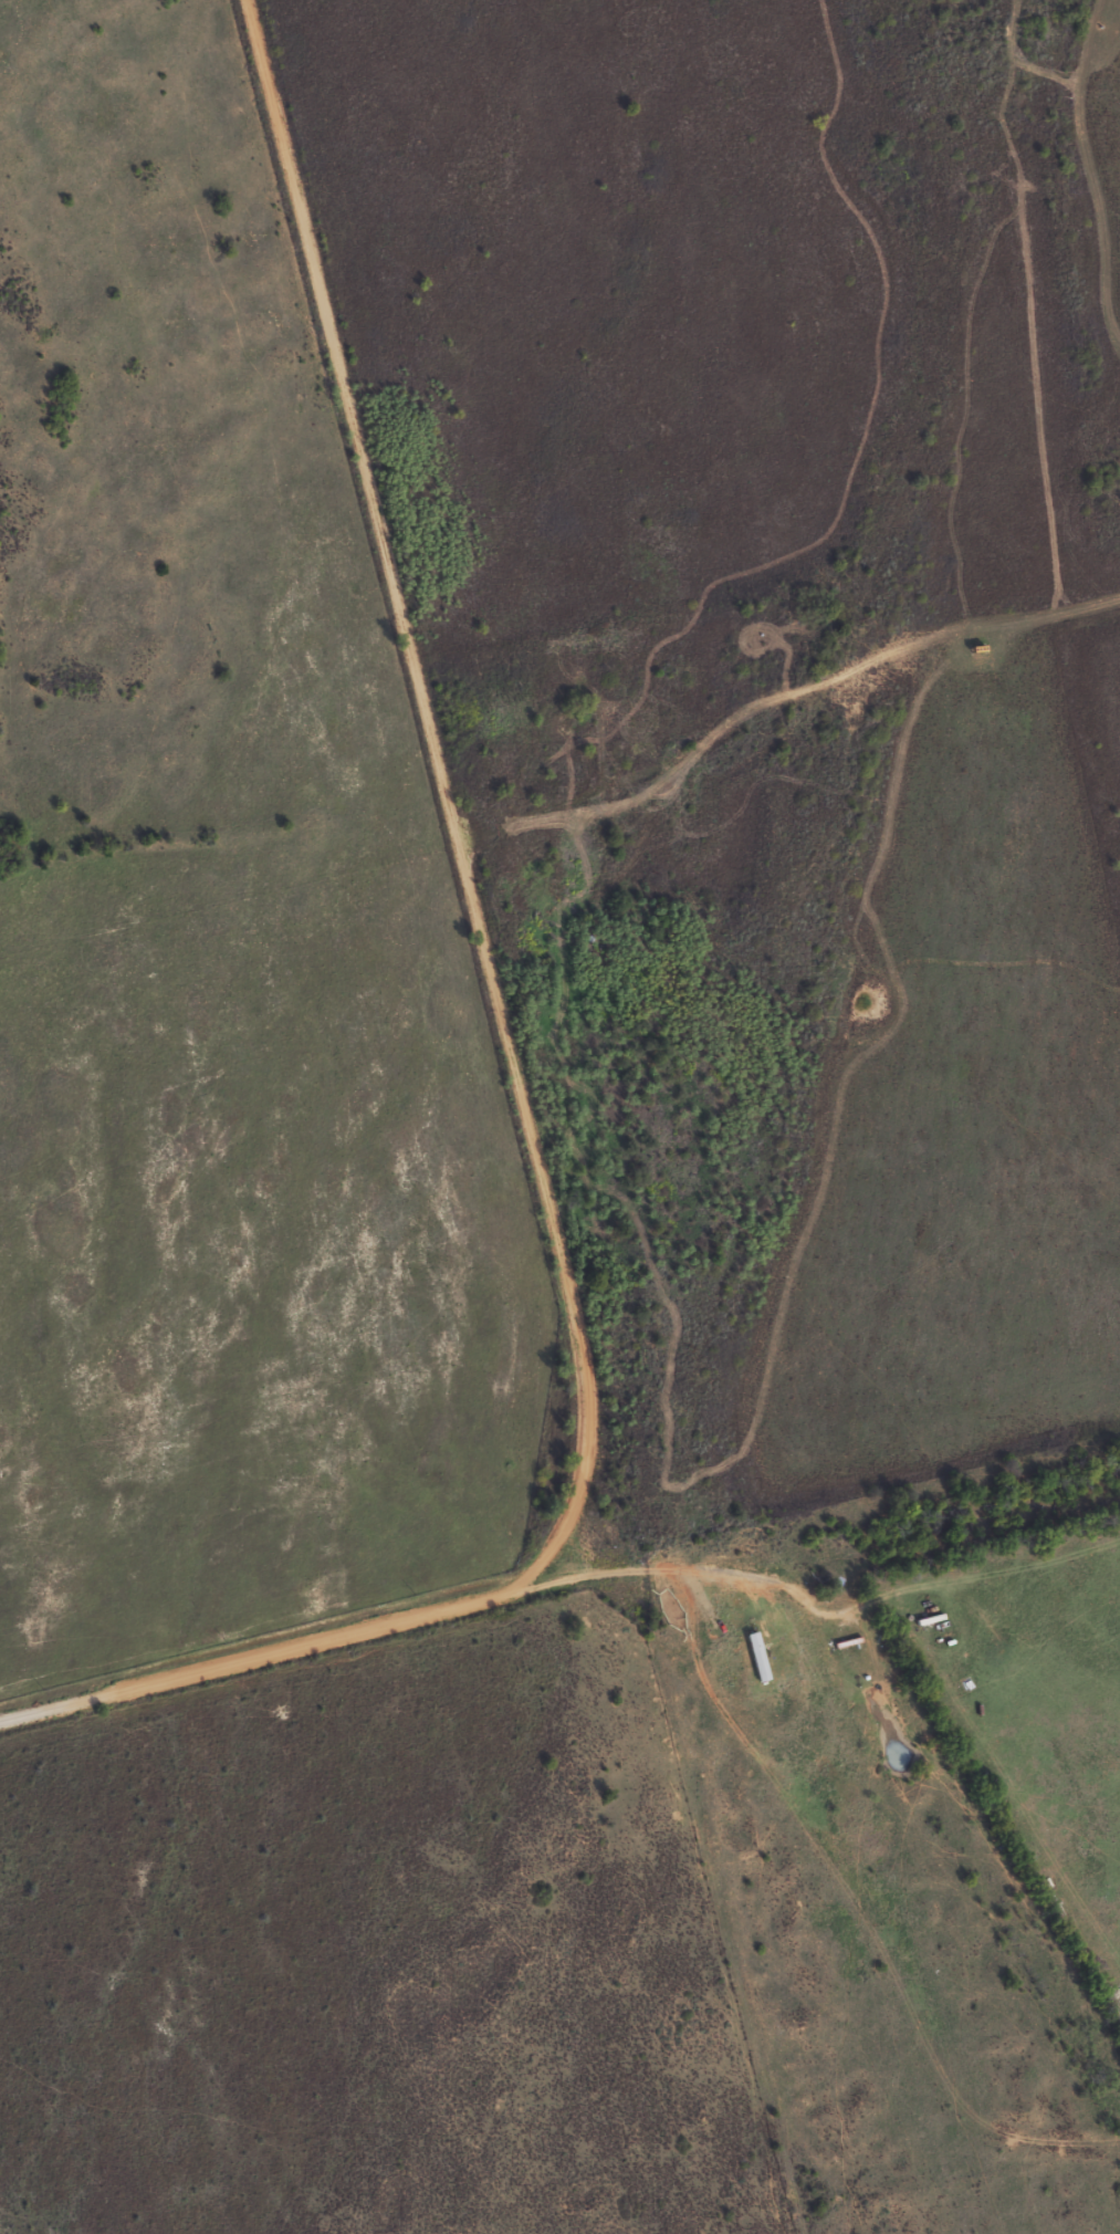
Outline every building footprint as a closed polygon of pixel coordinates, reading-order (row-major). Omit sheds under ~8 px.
[(741,1633),(751,1630),(763,1678),(753,1680),(741,1633)]
